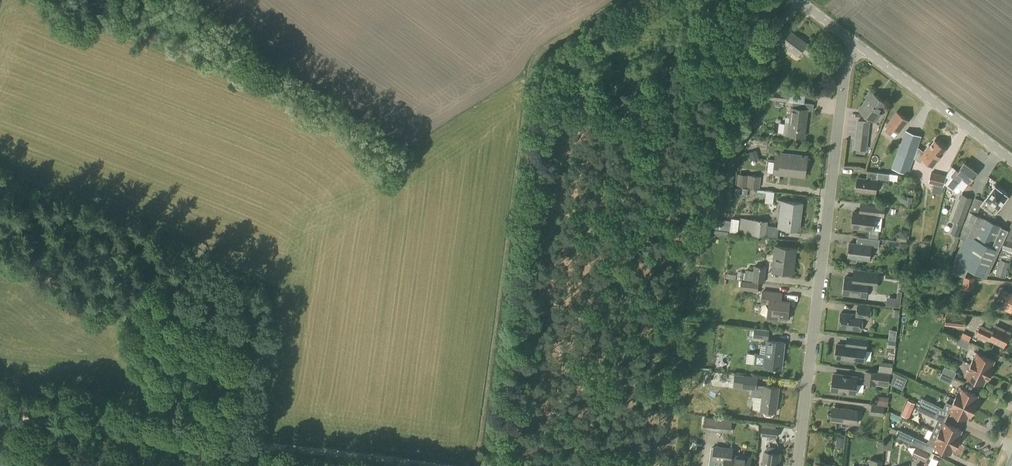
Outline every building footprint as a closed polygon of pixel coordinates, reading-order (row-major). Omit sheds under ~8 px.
[(764,38),(771,28),(768,26),(765,30),(763,29),(759,34),(764,38)] [(782,30),(776,26),(769,36),(775,41),(776,40),(798,56),(802,51),(811,58),(817,51),(785,27),(782,30)] [(787,101),(788,93),(761,90),(760,96),(767,97),(767,98),(772,99),(772,100),(787,101)] [(864,98),(865,99),(857,109),(875,123),(882,114),(877,111),(884,101),(870,90),(864,98)] [(789,122),(785,122),(784,135),(805,137),(808,110),(813,111),(814,104),(793,101),(792,107),(791,106),(789,122)] [(899,133),(908,121),(896,112),(887,124),(889,126),(885,130),(891,135),(894,130),(899,133)] [(866,150),(868,132),(870,122),(858,121),(856,139),(855,149),(866,150)] [(902,151),(918,131),(910,125),(894,145),(902,151)] [(946,149),(935,141),(930,147),(929,146),(920,157),(933,167),(946,149)] [(807,156),(781,153),(780,155),(776,155),(775,163),(774,174),(786,175),(786,174),(805,176),(806,167),(808,167),(809,162),(807,161),(807,156)] [(977,172),(964,163),(958,171),(952,167),(947,174),(944,184),(953,191),(960,182),(963,178),(969,182),(970,181),(970,182),(977,172)] [(890,173),(878,172),(877,178),(897,180),(898,174),(890,173)] [(943,186),(946,175),(931,172),(928,183),(943,186)] [(760,188),(761,176),(738,174),(737,186),(760,188)] [(856,191),(876,194),(878,179),(857,177),(856,191)] [(995,186),(981,206),(992,214),(996,213),(999,210),(999,208),(1008,196),(1006,195),(1007,193),(1002,189),(1001,191),(995,186)] [(762,203),(778,203),(778,193),(762,193),(762,203)] [(958,236),(972,198),(961,194),(951,221),(954,222),(950,233),(958,236)] [(799,230),(802,203),(782,201),(779,228),(799,230)] [(884,217),(885,207),(870,205),(869,214),(853,212),(851,228),(873,231),(875,216),(884,217)] [(963,240),(953,261),(987,277),(1000,247),(1004,238),(1008,230),(977,215),(969,211),(959,239),(963,240)] [(732,218),(730,231),(738,232),(740,219),(732,218)] [(766,236),(768,221),(744,218),(742,233),(766,236)] [(1008,230),(1004,238),(1011,241),(1011,221),(1008,230)] [(879,248),(880,240),(867,238),(866,245),(850,243),(848,258),(848,260),(849,262),(856,263),(857,261),(857,259),(870,260),(871,247),(879,248)] [(997,257),(1010,260),(1011,253),(1011,241),(1004,238),(999,253),(997,257)] [(772,270),(793,274),(796,250),(775,247),(772,270)] [(1005,277),(1010,263),(1000,260),(996,274),(1005,277)] [(764,283),(766,267),(754,265),(753,271),(745,270),(744,280),(764,283)] [(876,287),(878,274),(854,271),(853,278),(845,277),(843,294),(866,297),(867,286),(876,287)] [(964,278),(962,288),(973,290),(974,278),(964,276),(964,278)] [(758,292),(759,283),(741,281),(740,290),(758,292)] [(1003,290),(1000,296),(1006,299),(1002,308),(1011,311),(1011,310),(1011,294),(1003,290)] [(972,292),(963,291),(962,298),(971,299),(972,292)] [(787,321),(790,318),(791,312),(789,309),(790,302),(777,300),(778,294),(763,292),(762,302),(769,303),(767,318),(787,321)] [(870,320),(871,307),(858,305),(857,315),(841,313),(839,329),(861,332),(862,319),(870,320)] [(965,328),(966,317),(946,315),(944,325),(965,328)] [(1009,334),(995,327),(992,334),(980,328),(977,334),(989,340),(990,338),(1004,345),(1009,334)] [(768,339),(769,330),(754,328),(754,329),(753,336),(753,338),(768,339)] [(864,362),(867,339),(851,337),(850,346),(837,344),(835,358),(854,361),(864,362)] [(967,349),(970,342),(958,337),(955,343),(967,349)] [(747,353),(746,362),(754,364),(764,365),(763,367),(782,369),(786,342),(767,340),(765,354),(755,353),(755,354),(747,353)] [(889,340),(888,347),(895,348),(896,341),(889,340)] [(975,353),(970,364),(990,373),(992,368),(991,367),(993,362),(975,353)] [(970,364),(965,375),(983,383),(986,378),(987,378),(990,373),(970,364)] [(884,365),(883,371),(893,373),(895,367),(884,365)] [(951,383),(956,372),(945,366),(940,378),(951,383)] [(888,386),(890,374),(866,371),(864,383),(875,385),(888,386)] [(901,375),(894,372),(892,385),(896,387),(901,375)] [(776,410),(779,388),(757,385),(758,376),(735,374),(733,387),(751,390),(750,396),(762,397),(761,411),(764,411),(764,413),(766,415),(771,415),(773,414),(774,410),(776,410)] [(842,376),(841,375),(836,374),(835,375),(834,375),(832,392),(855,394),(857,378),(842,376)] [(954,399),(974,408),(977,401),(975,400),(977,397),(959,388),(954,399)] [(934,418),(939,407),(922,399),(917,410),(934,418)] [(970,416),(974,408),(954,399),(951,405),(946,402),(943,408),(967,418),(969,415),(970,416)] [(882,416),(883,407),(871,405),(870,415),(882,416)] [(907,417),(913,419),(917,407),(911,405),(907,417)] [(856,424),(858,411),(833,407),(831,420),(856,424)] [(725,419),(724,432),(731,433),(732,420),(725,419)] [(938,420),(932,431),(938,434),(957,443),(960,438),(958,437),(962,430),(945,422),(944,423),(938,420)] [(777,437),(778,430),(762,427),(761,435),(777,437)] [(921,448),(924,441),(898,429),(895,435),(921,448)] [(938,434),(932,431),(928,429),(924,437),(929,439),(927,443),(935,446),(951,453),(954,447),(955,448),(957,443),(938,434)] [(985,440),(980,442),(984,450),(989,447),(985,440)] [(889,441),(887,451),(896,453),(898,443),(889,441)] [(779,447),(767,446),(766,452),(765,452),(763,465),(779,465),(780,454),(778,454),(779,447)] [(752,457),(732,455),(732,449),(715,447),(713,460),(724,462),(724,465),(750,465),(752,457)] [(928,453),(915,447),(912,455),(925,461),(928,453)]
